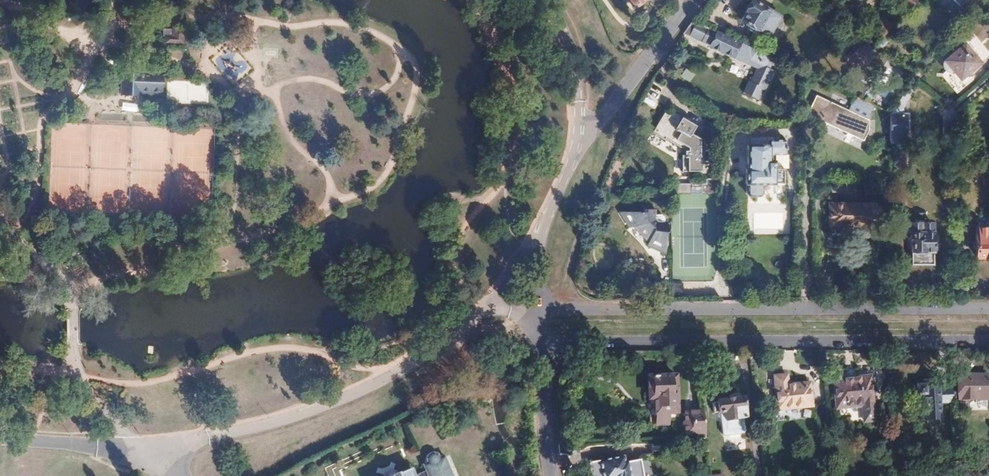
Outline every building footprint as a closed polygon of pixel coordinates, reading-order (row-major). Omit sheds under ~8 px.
[(781,15),(754,0),(752,0),(751,1),(750,1),(749,2),(748,4),(747,9),(742,17),(751,22),(749,26),(754,29),(757,26),(760,28),(761,26),(771,32),(781,15)] [(958,7),(951,0),(940,0),(952,13),(958,7)] [(883,37),(893,26),(885,19),(875,30),(883,37)] [(775,59),(747,46),(710,29),(704,41),(760,67),(752,83),(751,83),(746,93),(760,99),(765,89),(766,90),(771,80),(770,79),(774,70),(771,69),(775,59)] [(165,30),(165,37),(165,42),(183,43),(183,30),(165,30)] [(878,52),(871,49),(861,41),(846,56),(861,70),(878,52)] [(981,62),(966,44),(946,60),(945,62),(945,64),(945,66),(946,68),(947,70),(948,71),(950,73),(952,74),(955,74),(958,74),(962,79),(981,62)] [(165,69),(126,69),(126,94),(144,94),(144,92),(166,91),(166,80),(165,69)] [(903,105),(909,97),(903,93),(897,101),(901,103),(903,105)] [(871,122),(875,114),(855,105),(852,113),(819,97),(812,111),(813,125),(827,132),(830,126),(867,144),(872,133),(872,123),(871,122)] [(909,109),(924,110),(924,100),(910,99),(909,109)] [(904,133),(904,116),(900,116),(898,108),(901,103),(897,101),(889,113),(890,143),(900,143),(900,133),(904,133)] [(693,132),(697,126),(676,110),(673,114),(667,109),(653,128),(664,136),(666,135),(674,141),(680,133),(685,137),(679,145),(684,148),(684,156),(697,156),(697,151),(699,151),(699,137),(693,132)] [(767,155),(784,155),(784,139),(766,139),(766,144),(760,144),(760,139),(758,135),(751,135),(749,138),(749,145),(748,145),(747,167),(745,167),(745,184),(746,184),(746,193),(749,197),(760,197),(763,194),(763,184),(775,184),(774,161),(767,161),(767,155)] [(697,156),(681,156),(681,169),(699,170),(699,156),(697,156)] [(906,188),(906,179),(892,179),(892,188),(906,188)] [(690,193),(690,182),(669,183),(669,193),(682,193),(690,193)] [(874,203),(829,202),(829,224),(860,224),(860,236),(874,236),(874,203)] [(666,231),(666,221),(663,221),(663,217),(660,213),(654,213),(654,207),(642,207),(641,209),(619,209),(628,226),(631,225),(641,235),(645,233),(650,238),(647,241),(646,244),(665,253),(665,231),(666,231)] [(934,266),(933,234),(932,234),(932,224),(910,224),(910,234),(912,234),(912,266),(934,266)] [(977,232),(977,259),(988,259),(988,232),(977,232)] [(812,406),(810,383),(790,385),(789,375),(775,376),(778,409),(812,406)] [(988,390),(988,379),(988,375),(959,375),(959,400),(988,400),(988,390)] [(676,413),(674,376),(648,377),(648,391),(654,391),(655,398),(655,415),(668,414),(676,413)] [(874,421),(871,377),(835,381),(837,410),(862,407),(863,422),(874,421)] [(917,393),(909,393),(910,407),(925,407),(926,423),(941,422),(940,405),(954,405),(953,389),(940,390),(940,382),(924,382),(924,385),(917,385),(917,393)] [(747,419),(744,399),(717,402),(714,403),(715,413),(719,413),(720,413),(722,433),(723,435),(726,436),(744,434),(746,433),(746,431),(745,419),(747,419)] [(705,439),(702,412),(683,414),(685,434),(697,433),(697,439),(705,439)] [(669,423),(668,414),(655,415),(655,424),(669,423)] [(720,461),(719,453),(707,455),(708,463),(720,461)] [(444,457),(439,459),(438,458),(437,457),(436,456),(434,456),(433,456),(429,457),(428,459),(427,460),(427,462),(427,464),(422,466),(425,473),(419,475),(417,470),(413,472),(412,470),(399,475),(393,472),(386,474),(385,475),(452,475),(444,457)] [(641,460),(625,463),(624,456),(589,463),(591,475),(644,475),(641,460)]
